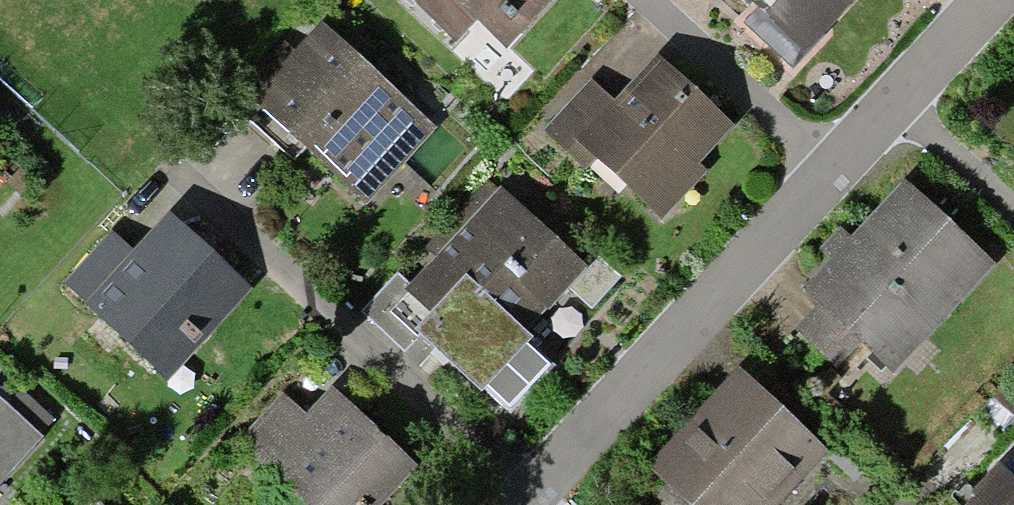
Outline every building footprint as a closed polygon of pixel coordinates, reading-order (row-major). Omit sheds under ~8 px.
[(544,0),(407,0),(451,42),(475,17),(503,43),(544,0)] [(857,0),(752,0),(807,53),(857,0)] [(365,204),(432,126),(320,30),(253,108),(295,144),(365,204)] [(653,220),(731,135),(670,79),(655,65),(613,111),(588,88),(539,141),(579,178),(592,164),(653,220)] [(890,369),(995,261),(912,181),(855,240),(807,290),(823,306),(802,328),(845,370),(867,347),(890,369)] [(519,339),(585,272),(541,229),(505,193),(417,283),(400,266),(359,307),(398,345),(411,331),(439,359),(474,394),(481,387),(504,409),(547,366),(519,339)] [(168,380),(246,293),(167,222),(142,249),(134,257),(107,233),(61,284),(168,380)] [(826,449),(783,408),(739,367),(647,465),(690,504),(773,504),(826,449)] [(422,476),(333,395),(310,420),(290,401),(243,452),(302,504),(395,504),(422,476)] [(39,435),(0,399),(0,478),(39,435)] [(997,461),(965,496),(970,500),(965,504),(1013,504),(1013,476),(997,461)]
